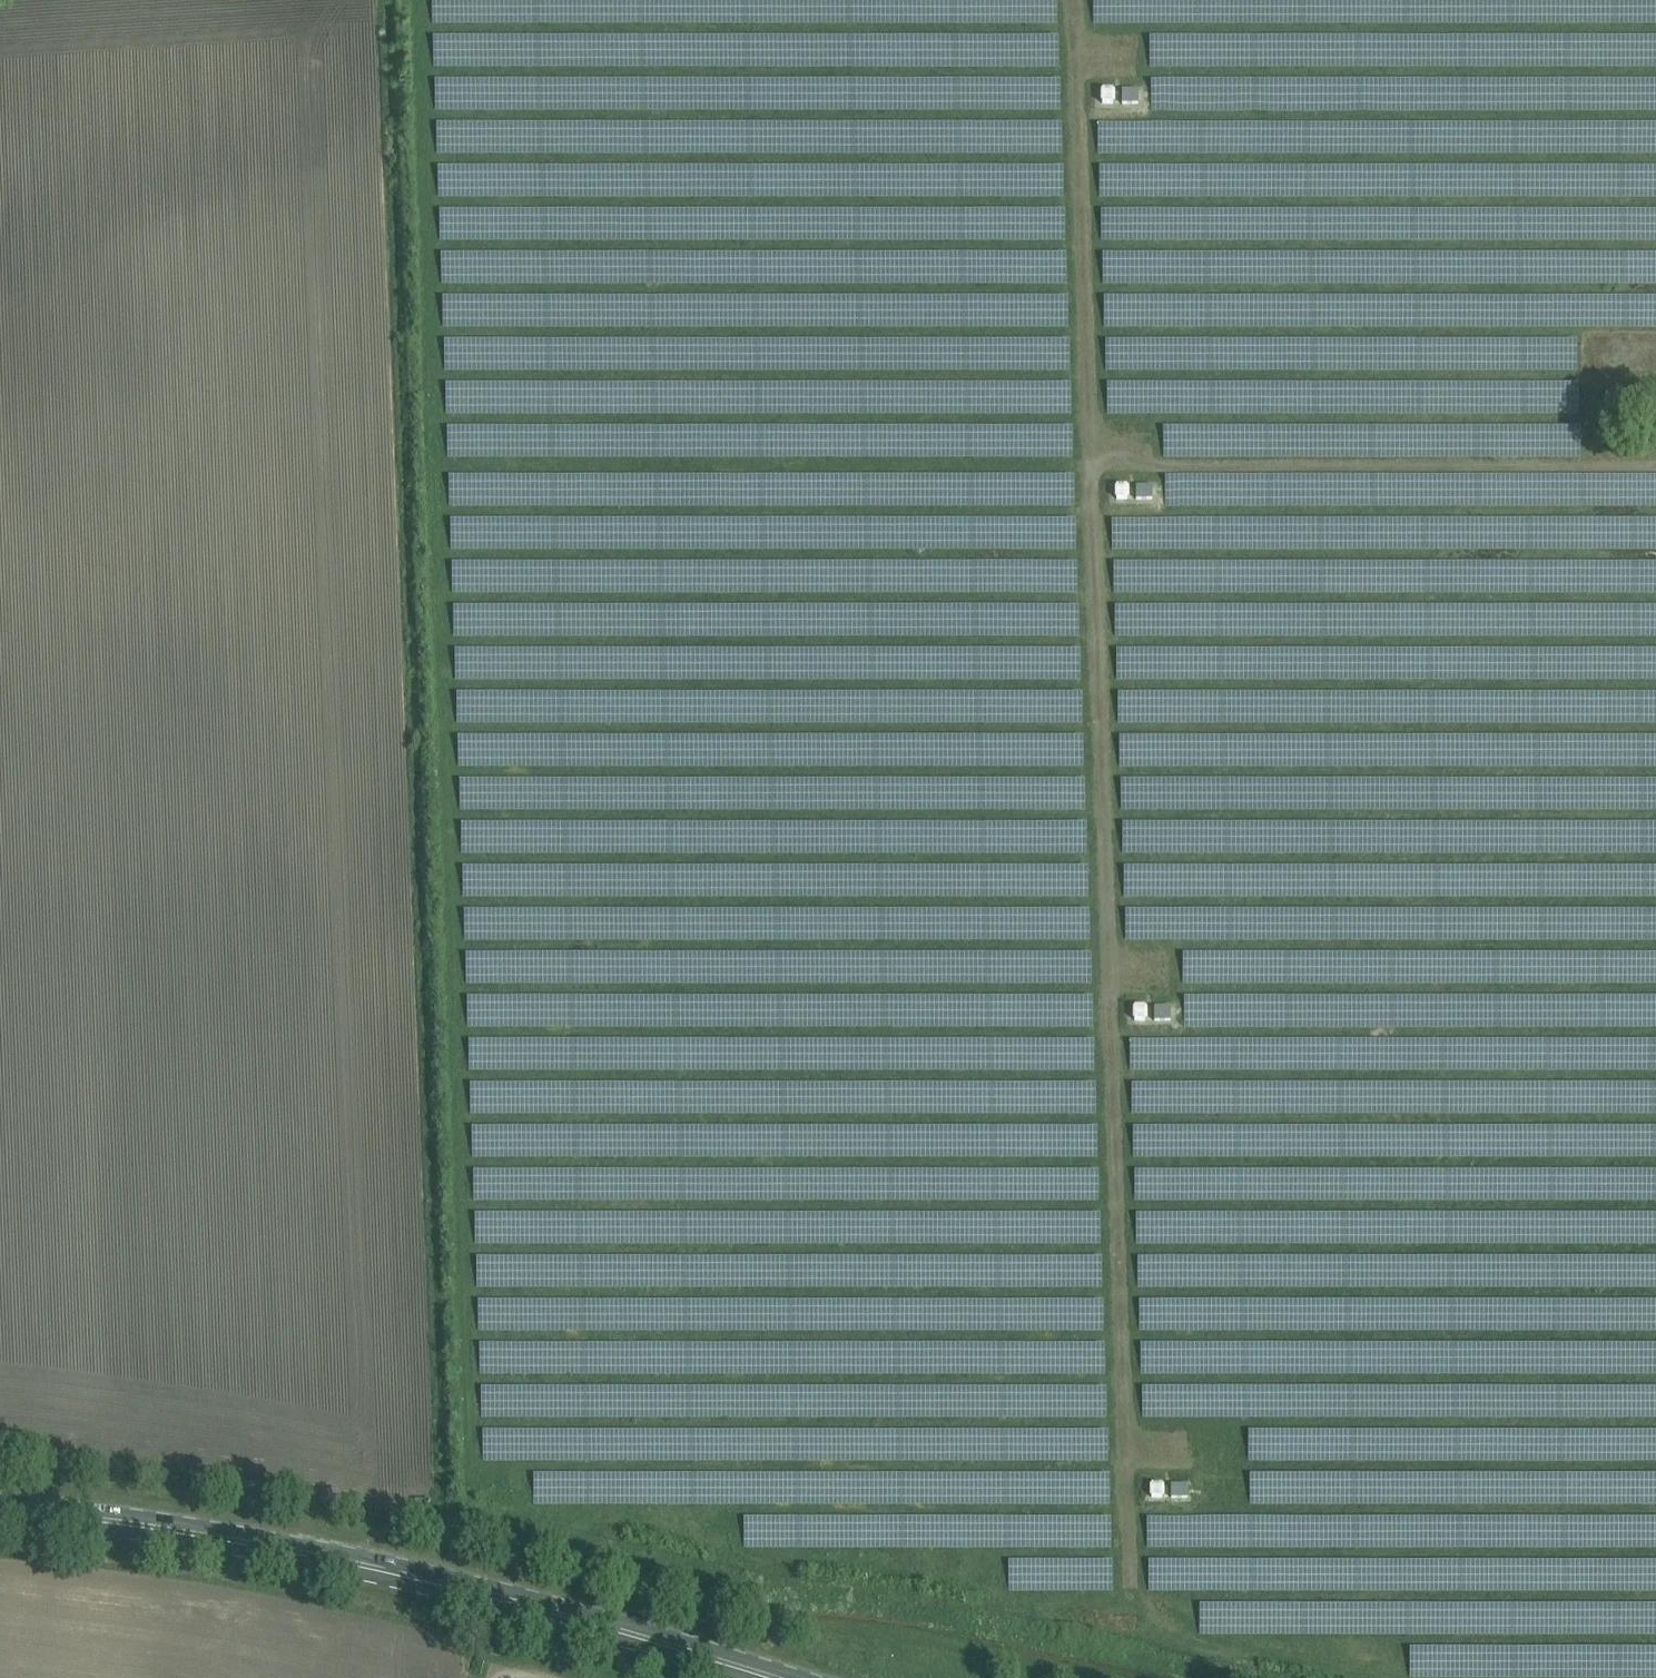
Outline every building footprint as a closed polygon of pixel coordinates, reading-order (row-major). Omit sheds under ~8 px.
[(1122,90),(1122,104),(1138,104),(1138,90),(1122,90)] [(1102,91),(1102,103),(1113,103),(1113,91),(1102,91)] [(1116,486),(1116,499),(1127,499),(1127,486),(1116,486)] [(1137,486),(1137,499),(1153,499),(1153,486),(1137,486)] [(1155,1007),(1155,1021),(1171,1021),(1171,1007),(1155,1007)] [(1134,1008),(1134,1021),(1146,1021),(1146,1008),(1134,1008)] [(1172,1485),(1172,1499),(1188,1499),(1188,1485),(1172,1485)] [(1151,1486),(1151,1499),(1162,1499),(1162,1486),(1151,1486)]
